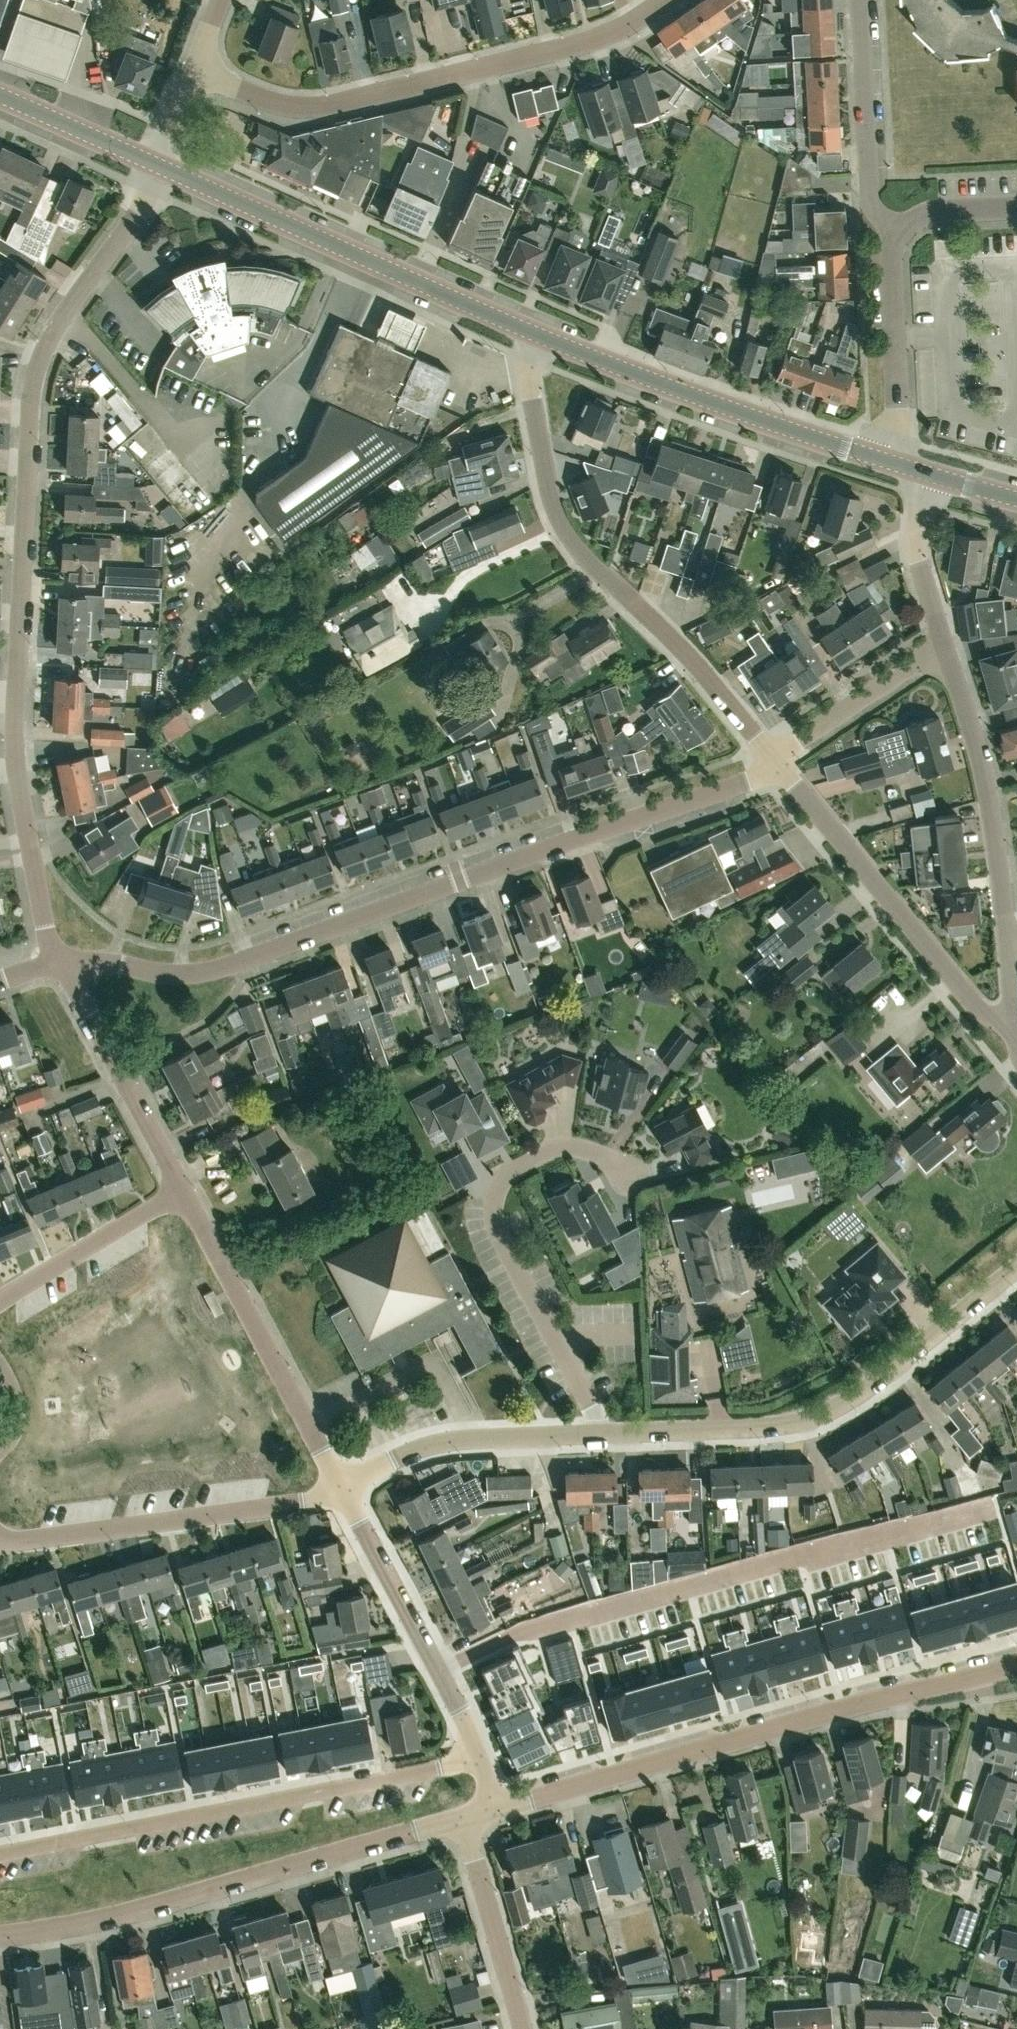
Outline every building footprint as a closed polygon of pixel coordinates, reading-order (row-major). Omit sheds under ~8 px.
[(59,0),(22,0),(4,56),(66,78),(88,10),(59,0)] [(88,10),(91,2),(90,0),(59,0),(88,10)] [(108,8),(107,0),(91,0),(93,11),(108,8)] [(346,8),(344,0),(330,0),(332,12),(346,8)] [(506,28),(499,0),(470,0),(478,35),(506,28)] [(548,13),(571,6),(569,0),(544,0),(548,13)] [(734,28),(715,0),(698,0),(691,5),(716,40),(725,33),(745,50),(749,38),(748,37),(734,28)] [(752,24),(743,22),(753,15),(743,0),(715,0),(734,28),(748,37),(752,24)] [(832,0),(782,0),(782,9),(790,9),(832,7),(832,0)] [(1008,34),(993,4),(985,8),(964,9),(954,0),(903,0),(903,1),(908,1),(919,23),(915,27),(947,56),(948,56),(991,54),(991,48),(1002,43),(1016,48),(1016,37),(1008,34)] [(284,60),(298,25),(295,24),(299,13),(295,11),(271,1),(262,24),(266,26),(257,49),(284,60)] [(772,12),(772,3),(764,3),(763,12),(772,12)] [(698,52),(716,40),(691,5),(674,17),(698,52)] [(790,9),(791,31),(834,28),(832,7),(790,9)] [(381,52),(412,44),(402,8),(372,16),(381,52)] [(96,36),(110,34),(107,14),(93,16),(96,36)] [(337,36),(332,16),(332,15),(308,20),(313,42),(318,41),(325,71),(350,65),(343,35),(337,36)] [(674,17),(655,29),(672,55),(683,47),(690,58),(691,57),(698,52),(674,17)] [(757,33),(769,32),(774,32),(773,24),(760,20),(758,27),(757,33)] [(791,31),(792,43),(792,53),(835,51),(834,28),(791,31)] [(115,82),(128,87),(127,90),(131,93),(136,93),(137,90),(140,91),(151,61),(157,44),(126,32),(115,62),(122,65),(115,82)] [(771,56),(769,32),(757,33),(756,33),(749,57),(771,56)] [(793,59),(794,82),(806,81),(836,79),(835,57),(793,59)] [(747,85),(767,84),(766,60),(746,62),(747,85)] [(717,89),(724,84),(720,79),(712,70),(712,71),(705,61),(698,66),(705,76),(706,76),(717,89)] [(642,70),(641,67),(629,71),(630,74),(618,78),(627,106),(628,106),(632,118),(656,111),(657,116),(675,111),(688,102),(691,105),(700,92),(679,78),(669,93),(654,98),(645,69),(642,70)] [(726,86),(744,87),(745,72),(727,70),(726,86)] [(794,82),(794,94),(795,105),(838,102),(836,79),(806,81),(794,82)] [(602,82),(601,80),(589,83),(590,86),(577,90),(591,132),(607,126),(611,140),(634,133),(630,119),(632,118),(628,106),(627,106),(614,110),(605,82),(602,82)] [(556,99),(552,83),(539,86),(540,88),(532,90),(531,87),(511,92),(518,119),(538,114),(538,113),(558,107),(556,99)] [(556,99),(558,107),(562,106),(568,93),(556,99)] [(757,93),(738,93),(737,93),(732,107),(740,107),(757,106),(757,93)] [(436,102),(434,101),(432,101),(381,113),(381,122),(421,137),(436,102)] [(795,105),(796,126),(839,123),(838,102),(795,105)] [(740,117),(758,117),(757,106),(740,107),(740,117)] [(498,149),(508,126),(477,112),(470,137),(498,149)] [(312,182),(338,194),(338,195),(358,204),(370,176),(378,180),(381,113),(363,117),(361,116),(336,122),(334,124),(288,135),(258,122),(251,139),(271,148),(264,163),(311,184),(312,182)] [(685,139),(689,127),(675,121),(671,133),(685,139)] [(796,126),(797,138),(797,147),(840,145),(839,123),(796,126)] [(745,124),(745,133),(753,133),(753,124),(745,124)] [(765,141),(786,140),(785,127),(764,128),(765,141)] [(439,154),(417,145),(411,160),(407,159),(391,196),(384,215),(424,233),(448,177),(447,177),(449,172),(447,170),(451,160),(439,154)] [(1,199),(7,186),(21,154),(1,146),(0,147),(0,199),(1,199)] [(582,172),(586,161),(549,146),(544,158),(582,172)] [(794,160),(810,171),(817,175),(819,168),(841,167),(840,152),(818,154),(818,167),(813,163),(814,161),(800,152),(794,160)] [(7,186),(1,199),(21,209),(26,199),(28,195),(42,164),(21,154),(7,186)] [(811,187),(810,171),(794,160),(788,155),(778,195),(806,194),(806,187),(811,187)] [(467,254),(506,168),(487,159),(461,215),(459,214),(446,242),(452,245),(454,245),(454,244),(458,242),(461,249),(466,253),(466,254),(467,254)] [(615,186),(621,172),(602,165),(597,179),(615,186)] [(521,199),(530,179),(506,168),(467,254),(468,254),(475,255),(481,253),(483,257),(482,257),(483,259),(489,262),(502,233),(499,232),(515,197),(521,199)] [(36,204),(26,225),(27,226),(23,233),(48,244),(58,223),(63,226),(64,230),(70,233),(74,230),(75,227),(94,187),(68,176),(61,190),(46,183),(36,204)] [(823,190),(824,204),(849,203),(849,188),(823,190)] [(26,225),(36,204),(26,199),(16,220),(26,225)] [(814,207),(814,202),(793,202),(794,218),(792,218),(793,228),(844,225),(843,205),(814,207)] [(602,228),(613,232),(618,218),(608,214),(602,228)] [(502,242),(512,247),(503,267),(516,273),(516,277),(522,279),(525,277),(526,277),(527,278),(551,227),(539,222),(530,242),(517,236),(519,233),(508,229),(502,242)] [(845,246),(844,225),(793,228),(793,229),(801,229),(801,236),(783,237),(784,251),(812,250),(815,248),(845,246)] [(569,232),(555,227),(544,253),(555,257),(544,285),(547,286),(545,289),(557,294),(558,291),(570,296),(586,256),(588,256),(589,254),(586,247),(589,239),(586,232),(575,228),(570,230),(569,232)] [(662,280),(678,238),(655,229),(638,271),(662,280)] [(20,249),(20,248),(19,247),(0,235),(0,250),(14,258),(20,249)] [(596,259),(579,299),(579,300),(582,301),(581,304),(592,308),(593,305),(606,310),(607,309),(618,281),(629,286),(638,263),(626,259),(601,249),(596,260),(596,259)] [(799,276),(847,273),(846,265),(849,265),(848,255),(846,255),(845,250),(817,252),(818,264),(800,265),(774,267),(775,277),(775,278),(789,277),(789,276),(799,276)] [(711,254),(708,267),(721,271),(725,258),(711,254)] [(34,297),(47,276),(18,259),(5,279),(34,297)] [(288,317),(285,310),(298,278),(280,272),(262,268),(244,266),(225,268),(207,271),(194,276),(177,284),(162,294),(147,307),(171,331),(170,338),(171,341),(176,345),(164,365),(192,379),(206,354),(248,340),(249,328),(263,331),(268,311),(281,315),(289,319),(297,324),(298,323),(290,318),(288,317)] [(789,289),(819,287),(820,296),(848,295),(848,291),(851,291),(850,281),(847,281),(847,273),(799,276),(789,276),(789,277),(789,289)] [(34,297),(5,279),(0,288),(0,302),(23,316),(34,297)] [(721,317),(727,302),(702,293),(688,332),(687,332),(676,363),(702,373),(713,341),(704,338),(713,314),(721,317)] [(737,367),(746,370),(746,371),(747,374),(753,376),(756,374),(757,374),(766,346),(753,342),(758,325),(757,325),(761,308),(763,296),(754,294),(751,306),(748,321),(747,321),(743,339),(746,340),(737,367)] [(806,358),(812,342),(796,337),(800,327),(801,327),(810,301),(798,300),(795,310),(791,322),(790,323),(796,325),(792,336),(786,351),(776,378),(780,379),(779,383),(788,386),(789,382),(790,382),(797,385),(806,358)] [(23,316),(0,302),(0,329),(11,335),(23,316)] [(413,349),(425,323),(389,307),(376,333),(413,349)] [(676,363),(687,332),(668,325),(672,313),(656,307),(648,330),(660,334),(653,355),(676,363)] [(842,400),(851,373),(850,373),(855,357),(845,354),(855,323),(846,320),(835,351),(836,351),(821,393),(842,400)] [(255,492),(255,502),(283,539),(418,441),(451,371),(339,323),(307,392),(327,401),(302,454),(255,492)] [(821,363),(806,358),(797,385),(805,387),(805,388),(803,392),(813,395),(814,391),(821,393),(836,351),(835,351),(827,348),(826,348),(821,363)] [(600,448),(615,411),(609,408),(611,403),(596,397),(594,402),(590,401),(584,402),(582,405),(575,423),(577,424),(572,437),(570,441),(583,447),(584,443),(599,449),(600,448)] [(96,443),(97,414),(69,413),(68,441),(96,443)] [(482,462),(512,453),(506,431),(476,440),(462,444),(464,452),(465,454),(448,458),(453,474),(470,469),(469,467),(483,463),(482,462)] [(675,481),(687,443),(677,440),(675,447),(662,443),(657,457),(645,453),(637,477),(645,480),(649,481),(652,474),(675,481)] [(96,443),(68,441),(66,470),(94,471),(93,481),(138,484),(134,476),(116,475),(116,467),(117,460),(111,460),(106,460),(107,447),(100,447),(96,447),(96,443)] [(690,513),(708,458),(695,454),(698,446),(687,443),(675,481),(687,485),(683,498),(692,501),(688,512),(690,513)] [(461,501),(480,495),(478,486),(519,475),(512,453),(482,462),(483,463),(469,467),(470,469),(453,474),(461,501)] [(632,475),(636,461),(629,458),(615,454),(611,468),(632,475)] [(720,496),(732,457),(722,454),(720,462),(708,458),(690,513),(700,517),(709,492),(720,496)] [(404,487),(431,469),(422,456),(395,474),(404,487)] [(755,508),(763,484),(752,480),(754,472),(741,468),(743,460),(732,457),(720,496),(744,503),(744,505),(755,508)] [(627,492),(632,475),(611,468),(583,460),(582,461),(588,477),(568,483),(582,519),(609,509),(603,493),(614,488),(627,492)] [(793,514),(804,480),(779,472),(768,506),(767,505),(763,518),(786,526),(776,556),(789,560),(801,521),(790,518),(792,513),(793,514)] [(140,486),(138,484),(93,481),(93,483),(111,483),(110,497),(136,499),(135,507),(135,508),(152,509),(146,499),(140,486)] [(859,532),(851,529),(860,499),(834,491),(823,527),(837,531),(833,544),(840,558),(874,541),(868,528),(859,532)] [(124,521),(124,507),(108,506),(94,505),(95,493),(66,492),(64,516),(94,518),(94,517),(108,518),(108,520),(124,521)] [(348,511),(338,517),(349,533),(359,526),(376,514),(365,499),(349,512),(348,511)] [(493,540),(523,528),(514,505),(484,517),(484,518),(461,527),(452,531),(459,549),(447,553),(454,570),(478,561),(470,543),(481,539),(480,536),(490,532),(493,540)] [(425,546),(450,531),(471,519),(464,506),(442,518),(418,533),(425,546)] [(979,581),(986,538),(956,533),(949,576),(979,581)] [(63,540),(62,565),(66,566),(66,577),(81,578),(96,579),(97,574),(98,550),(110,550),(111,538),(82,536),(82,541),(63,540)] [(650,545),(635,539),(629,556),(644,562),(650,545)] [(671,571),(679,546),(667,542),(659,567),(671,571)] [(682,575),(690,550),(679,546),(671,571),(682,575)] [(738,554),(726,550),(723,561),(735,565),(738,554)] [(707,589),(716,558),(701,554),(694,577),(695,577),(692,584),(693,584),(707,589)] [(841,578),(862,568),(857,557),(836,568),(841,578)] [(1016,561),(1009,560),(1002,592),(1016,595),(1016,557),(1016,561)] [(158,584),(158,568),(129,566),(128,583),(158,584)] [(877,602),(863,581),(868,579),(862,568),(841,578),(848,591),(846,591),(859,610),(855,613),(874,641),(891,630),(883,618),(893,611),(884,598),(877,602)] [(749,575),(736,572),(732,586),(744,590),(749,575)] [(694,577),(686,574),(686,577),(682,576),(676,594),(688,598),(693,584),(692,584),(695,577),(694,577)] [(162,601),(162,585),(128,584),(128,599),(162,601)] [(802,605),(788,584),(778,591),(776,588),(775,589),(780,597),(781,597),(791,613),(802,605)] [(780,597),(775,589),(764,596),(769,604),(780,597)] [(103,611),(104,593),(85,593),(85,595),(60,594),(59,620),(119,623),(120,612),(103,611)] [(983,636),(1003,633),(1008,633),(1004,596),(996,596),(977,600),(983,636)] [(962,638),(982,635),(976,600),(957,603),(962,638)] [(846,619),(835,602),(825,608),(836,625),(837,624),(856,653),(874,641),(855,613),(846,619)] [(396,625),(385,605),(343,629),(367,671),(420,640),(412,627),(407,630),(402,622),(396,625)] [(836,625),(825,608),(817,613),(829,630),(821,636),(840,664),(856,653),(837,624),(836,625)] [(788,651),(777,658),(799,691),(819,678),(804,655),(815,648),(793,616),(782,623),(792,638),(786,643),(785,647),(788,651)] [(119,634),(119,623),(59,620),(58,647),(84,648),(84,635),(102,636),(102,634),(119,634)] [(605,623),(603,620),(569,641),(585,665),(618,644),(611,632),(614,630),(608,620),(605,623)] [(711,620),(700,625),(701,628),(698,629),(706,644),(720,637),(711,620)] [(508,658),(489,628),(476,636),(471,628),(444,645),(456,664),(466,658),(468,661),(473,658),(483,674),(508,658)] [(1016,674),(1016,633),(1008,633),(1003,633),(1007,651),(980,658),(985,674),(989,673),(991,681),(1016,674)] [(746,677),(753,689),(764,682),(779,705),(799,691),(777,658),(777,659),(769,647),(762,636),(754,641),(753,646),(756,651),(737,664),(738,665),(746,677)] [(535,671),(555,658),(547,645),(527,658),(535,671)] [(151,668),(152,652),(124,650),(123,666),(127,666),(151,668)] [(740,681),(746,677),(738,665),(732,669),(740,681)] [(127,666),(123,666),(99,666),(98,686),(126,687),(127,686),(127,666)] [(244,679),(238,670),(207,691),(223,715),(257,694),(246,677),(244,679)] [(991,681),(993,690),(990,691),(994,706),(1016,700),(1016,674),(991,681)] [(92,703),(93,697),(93,691),(82,691),(82,678),(56,677),(55,702),(92,703)] [(661,730),(696,705),(679,682),(653,701),(654,703),(646,709),(661,730)] [(591,718),(606,713),(599,692),(584,696),(591,718)] [(101,711),(102,697),(93,697),(92,703),(55,702),(54,727),(81,728),(81,716),(92,717),(92,710),(101,711)] [(110,698),(102,697),(101,711),(110,711),(110,704),(110,698)] [(110,704),(110,711),(110,712),(123,713),(123,705),(110,704)] [(687,746),(712,727),(696,705),(661,730),(671,743),(680,737),(687,746)] [(168,741),(190,727),(180,710),(158,724),(168,741)] [(615,736),(615,735),(607,713),(606,713),(591,718),(599,741),(615,736)] [(870,738),(873,750),(841,759),(846,775),(857,772),(858,773),(880,766),(878,763),(946,744),(938,715),(906,724),(907,727),(870,738)] [(622,754),(634,750),(652,737),(643,725),(627,737),(621,730),(615,735),(615,736),(620,754),(622,754)] [(1005,740),(1005,742),(1003,745),(1005,751),(1009,753),(1009,755),(1016,753),(1016,726),(1002,730),(1005,740)] [(92,727),(91,742),(123,745),(124,745),(124,732),(124,730),(92,727)] [(553,754),(554,754),(547,733),(546,733),(545,729),(531,733),(532,738),(539,759),(553,754)] [(585,742),(583,734),(573,737),(575,745),(576,745),(577,746),(590,786),(613,778),(604,751),(593,755),(588,741),(585,742)] [(473,756),(491,749),(488,740),(470,746),(473,756)] [(953,765),(946,744),(878,763),(880,766),(858,773),(862,787),(885,780),(884,776),(909,768),(908,767),(918,764),(921,775),(953,765)] [(125,772),(171,764),(152,753),(152,746),(134,746),(126,745),(125,772)] [(461,749),(467,767),(476,764),(469,747),(469,746),(461,749)] [(577,746),(554,754),(553,754),(561,780),(566,794),(590,786),(577,746)] [(628,773),(648,767),(642,748),(622,754),(628,773)] [(521,767),(530,764),(525,750),(516,753),(521,767)] [(63,786),(99,778),(97,772),(93,754),(57,762),(63,786)] [(478,783),(487,779),(482,766),(473,769),(478,783)] [(109,782),(113,781),(117,781),(115,768),(106,770),(109,782)] [(172,768),(163,770),(165,780),(173,779),(172,768)] [(109,782),(106,770),(97,772),(99,778),(63,786),(68,810),(106,802),(103,788),(114,786),(113,781),(109,782)] [(152,790),(154,789),(147,776),(125,788),(131,801),(152,790)] [(520,810),(544,802),(534,777),(511,785),(520,810)] [(520,810),(511,785),(508,778),(489,785),(492,792),(487,794),(496,819),(520,810)] [(475,798),(463,802),(473,828),(496,819),(487,794),(492,792),(489,785),(487,779),(478,783),(480,788),(475,790),(472,791),(475,798)] [(434,798),(443,795),(438,782),(430,785),(434,798)] [(148,814),(172,801),(164,785),(139,798),(148,814)] [(374,821),(383,818),(378,804),(386,801),(381,785),(368,790),(373,805),(369,807),(374,821)] [(415,848),(440,840),(431,814),(421,788),(412,791),(417,805),(413,806),(415,811),(403,816),(415,848)] [(448,836),(473,828),(463,802),(439,811),(448,836)] [(893,820),(912,814),(909,802),(890,808),(893,820)] [(213,809),(218,823),(232,818),(227,804),(213,809)] [(210,830),(207,807),(192,813),(188,826),(210,830)] [(959,819),(958,812),(934,815),(935,822),(910,825),(913,850),(901,851),(902,865),(915,864),(917,886),(918,886),(918,885),(941,883),(960,881),(962,881),(966,881),(961,819),(959,819)] [(773,841),(761,815),(732,829),(730,825),(707,836),(721,864),(722,863),(719,855),(738,846),(742,855),(773,841)] [(392,857),(415,848),(403,816),(384,822),(387,830),(383,832),(392,857)] [(392,857),(383,832),(387,830),(384,822),(383,818),(374,821),(378,833),(359,840),(357,834),(356,835),(367,866),(392,857)] [(114,839),(131,829),(125,819),(108,829),(107,828),(81,845),(87,854),(83,856),(92,869),(105,861),(103,858),(119,847),(114,839)] [(339,833),(334,820),(324,824),(329,837),(339,833)] [(312,843),(321,840),(317,826),(308,830),(312,843)] [(343,874),(367,866),(356,835),(332,843),(334,849),(343,874)] [(736,896),(721,864),(707,836),(663,857),(687,909),(715,896),(719,904),(736,896)] [(736,896),(799,866),(782,846),(779,838),(773,841),(742,855),(734,858),(738,867),(726,872),(722,863),(721,864),(736,896)] [(166,852),(158,879),(144,874),(136,900),(162,908),(177,856),(182,842),(171,839),(166,852)] [(281,862),(274,842),(269,844),(287,895),(311,886),(302,861),(303,861),(300,855),(281,862)] [(263,903),(287,895),(269,844),(265,846),(272,865),(253,873),(255,879),(254,879),(263,903)] [(241,883),(237,871),(230,849),(220,853),(220,861),(239,912),(263,903),(254,879),(241,883)] [(311,886),(336,877),(327,853),(303,861),(302,861),(311,886)] [(219,899),(215,868),(214,867),(202,863),(200,871),(186,867),(177,864),(179,857),(177,856),(162,908),(172,911),(170,917),(172,917),(182,921),(184,915),(185,915),(193,891),(219,899)] [(687,909),(663,857),(646,865),(648,871),(649,870),(670,916),(687,909)] [(598,903),(587,873),(562,883),(576,922),(594,916),(601,934),(625,924),(614,897),(598,903)] [(918,885),(918,886),(920,886),(921,891),(921,896),(924,896),(934,908),(945,907),(946,920),(948,920),(949,934),(972,932),(971,917),(977,917),(977,914),(981,914),(980,902),(976,903),(974,890),(963,891),(962,881),(960,881),(941,883),(918,885)] [(833,908),(815,884),(793,901),(790,898),(777,908),(788,923),(779,931),(797,954),(820,936),(811,925),(833,908)] [(525,959),(539,954),(532,936),(554,927),(540,891),(515,901),(525,929),(515,933),(525,959)] [(477,966),(505,956),(498,939),(500,938),(490,910),(463,920),(474,948),(471,949),(477,966)] [(448,947),(441,928),(413,939),(422,962),(415,965),(420,979),(432,975),(433,978),(455,970),(457,976),(469,972),(459,943),(448,947)] [(853,988),(880,964),(861,942),(820,977),(831,990),(845,978),(853,988)] [(365,956),(385,1009),(386,1011),(389,1010),(396,1007),(392,995),(406,990),(390,947),(365,956)] [(791,990),(818,968),(806,953),(779,975),(791,990)] [(776,971),(765,957),(744,974),(755,988),(776,971)] [(519,958),(505,964),(517,994),(530,989),(528,982),(523,967),(519,958)] [(341,966),(322,973),(334,1005),(335,1004),(342,1024),(342,1026),(343,1025),(360,1019),(353,998),(341,966)] [(634,979),(651,973),(649,966),(632,972),(634,979)] [(334,1005),(322,973),(301,980),(314,1012),(325,1008),(332,1028),(342,1024),(335,1004),(334,1005)] [(301,1032),(297,1019),(314,1012),(301,980),(282,987),(287,1000),(275,1004),(284,1027),(285,1026),(288,1034),(276,1039),(286,1067),(304,1060),(295,1034),(301,1032)] [(637,997),(652,1001),(656,985),(642,981),(637,997)] [(452,1035),(446,1017),(435,986),(419,992),(431,1023),(437,1040),(447,1036),(451,1046),(463,1042),(460,1033),(452,1035)] [(547,994),(536,998),(540,1009),(551,1005),(547,994)] [(715,1006),(707,997),(697,1006),(704,1015),(715,1006)] [(580,1002),(585,1015),(591,1013),(593,998),(580,1002)] [(248,1031),(264,1025),(256,1002),(240,1008),(248,1031)] [(372,1014),(371,1014),(379,1037),(391,1034),(396,1032),(389,1010),(386,1011),(385,1009),(372,1014)] [(379,1037),(371,1014),(360,1019),(373,1057),(385,1053),(383,1047),(379,1037)] [(14,1020),(0,1024),(0,1052),(10,1049),(16,1065),(34,1059),(24,1031),(19,1033),(14,1020)] [(676,1070),(696,1042),(682,1032),(662,1060),(676,1070)] [(394,1043),(391,1034),(379,1037),(383,1047),(394,1043)] [(436,1044),(432,1035),(424,1038),(427,1048),(436,1044)] [(864,1047),(855,1036),(836,1051),(845,1062),(864,1047)] [(201,1065),(219,1055),(214,1046),(197,1056),(192,1048),(162,1064),(172,1083),(202,1067),(201,1065)] [(466,1046),(452,1054),(462,1073),(476,1066),(466,1046)] [(903,1055),(883,1071),(875,1061),(867,1069),(875,1078),(882,1072),(902,1096),(928,1075),(939,1088),(964,1068),(948,1048),(940,1054),(936,1050),(913,1068),(903,1055)] [(278,1063),(274,1053),(258,1059),(253,1061),(257,1071),(278,1063)] [(182,1101),(212,1085),(206,1075),(224,1065),(219,1055),(201,1065),(202,1067),(172,1083),(182,1101)] [(350,1055),(335,1060),(339,1072),(354,1066),(350,1055)] [(573,1085),(581,1060),(562,1055),(507,1085),(525,1118),(527,1121),(531,1123),(535,1124),(539,1122),(543,1120),(545,1116),(545,1111),(543,1107),(555,1101),(551,1093),(548,1093),(550,1088),(553,1089),(560,1086),(561,1082),(573,1085)] [(627,1067),(628,1062),(607,1056),(604,1065),(596,1064),(592,1097),(596,1097),(595,1100),(617,1106),(617,1103),(634,1107),(639,1090),(643,1092),(649,1072),(627,1067)] [(764,1071),(768,1062),(754,1056),(750,1065),(764,1071)] [(51,1085),(64,1081),(60,1067),(46,1071),(51,1085)] [(264,1071),(267,1079),(279,1075),(276,1067),(264,1071)] [(347,1082),(361,1077),(357,1067),(343,1072),(347,1082)] [(307,1073),(291,1079),(292,1081),(294,1087),(296,1093),(305,1090),(312,1087),(307,1073)] [(509,1141),(486,1100),(482,1092),(468,1100),(467,1098),(462,1090),(449,1098),(444,1090),(441,1084),(414,1098),(417,1104),(432,1131),(446,1124),(453,1138),(467,1130),(481,1156),(509,1141)] [(215,1090),(212,1085),(182,1101),(183,1103),(178,1105),(186,1119),(190,1117),(192,1119),(205,1112),(211,1123),(234,1110),(228,1100),(231,1098),(224,1086),(215,1090)] [(268,1109),(291,1101),(286,1085),(262,1093),(268,1109)] [(20,1111),(46,1102),(40,1086),(15,1095),(20,1111)] [(77,1121),(103,1110),(95,1094),(71,1104),(77,1121)] [(992,1102),(991,1101),(988,1098),(981,1104),(977,1099),(941,1128),(952,1142),(971,1127),(979,1137),(975,1140),(978,1144),(979,1145),(980,1146),(981,1147),(982,1147),(983,1148),(984,1148),(985,1148),(986,1148),(987,1148),(988,1148),(989,1148),(990,1148),(991,1147),(992,1147),(993,1146),(994,1145),(995,1145),(995,1144),(996,1143),(996,1142),(997,1141),(997,1140),(997,1139),(997,1138),(997,1137),(997,1136),(997,1135),(997,1134),(996,1133),(996,1132),(995,1131),(992,1127),(1004,1117),(1003,1115),(1002,1115),(1005,1110),(996,1100),(992,1102)] [(19,1123),(12,1106),(0,1110),(0,1130),(19,1123)] [(716,1154),(705,1133),(708,1132),(695,1106),(656,1126),(669,1152),(682,1145),(693,1166),(716,1154)] [(58,1111),(64,1125),(74,1121),(69,1107),(58,1111)] [(917,1161),(943,1140),(926,1120),(900,1141),(917,1161)] [(284,1152),(270,1126),(242,1141),(257,1169),(256,1169),(262,1181),(270,1176),(285,1204),(312,1189),(291,1149),(284,1152)] [(336,1139),(327,1128),(320,1134),(330,1145),(336,1139)] [(38,1154),(51,1149),(44,1131),(31,1136),(38,1154)] [(109,1166),(99,1170),(109,1195),(133,1185),(112,1134),(102,1138),(107,1149),(103,1150),(104,1153),(109,1166)] [(813,1167),(808,1147),(780,1154),(786,1174),(813,1167)] [(80,1178),(70,1151),(65,1153),(85,1204),(109,1195),(99,1170),(80,1178)] [(62,1214),(85,1204),(65,1153),(60,1155),(71,1181),(52,1189),(62,1214)] [(886,1189),(906,1173),(891,1154),(871,1170),(886,1189)] [(25,1168),(28,1176),(34,1174),(30,1164),(24,1166),(25,1168)] [(15,1187),(7,1168),(0,1171),(0,1185),(3,1192),(15,1187)] [(28,1176),(25,1168),(16,1171),(28,1198),(38,1223),(62,1214),(52,1189),(40,1194),(34,1179),(30,1181),(28,1176)] [(869,1172),(852,1185),(865,1201),(882,1188),(869,1172)] [(585,1199),(577,1184),(571,1187),(569,1184),(555,1192),(557,1195),(551,1198),(569,1233),(583,1225),(593,1244),(618,1231),(597,1193),(585,1199)] [(13,1252),(37,1242),(16,1191),(4,1196),(15,1222),(4,1227),(3,1227),(13,1252)] [(830,1219),(836,1226),(844,1220),(851,1229),(862,1220),(848,1204),(830,1219)] [(696,1300),(748,1288),(736,1241),(740,1240),(730,1205),(673,1219),(696,1300)] [(13,1252),(3,1227),(4,1227),(0,1219),(0,1258),(13,1252)] [(426,1264),(403,1221),(331,1260),(354,1302),(330,1314),(360,1369),(452,1319),(477,1366),(503,1352),(449,1251),(426,1264)] [(861,1324),(867,1319),(867,1316),(896,1290),(889,1283),(905,1269),(878,1239),(850,1263),(858,1272),(828,1299),(854,1327),(858,1324),(861,1324)] [(213,1289),(207,1292),(204,1294),(215,1315),(219,1313),(224,1310),(221,1304),(216,1296),(213,1289)] [(660,1326),(652,1326),(653,1353),(650,1353),(651,1380),(655,1379),(656,1399),(698,1397),(697,1377),(688,1377),(686,1339),(692,1339),(692,1325),(686,1325),(660,1326)] [(1008,1368),(1009,1367),(1005,1363),(1013,1357),(1016,1354),(1016,1337),(1008,1326),(988,1343),(1008,1368)] [(1002,1400),(1006,1397),(993,1380),(1008,1368),(988,1343),(968,1359),(1002,1400)] [(1002,1400),(968,1359),(948,1375),(965,1396),(974,1388),(977,1392),(984,1387),(998,1404),(1002,1400)] [(973,1424),(956,1403),(965,1396),(948,1375),(928,1391),(945,1412),(946,1411),(958,1426),(950,1433),(969,1456),(982,1444),(969,1427),(973,1424)] [(908,1440),(909,1440),(930,1426),(916,1404),(894,1417),(908,1440)] [(908,1440),(894,1417),(873,1431),(886,1453),(882,1456),(889,1468),(897,1462),(893,1456),(912,1444),(909,1440),(908,1440)] [(865,1467),(882,1456),(886,1453),(873,1431),(851,1444),(865,1467)] [(935,1454),(945,1448),(937,1436),(928,1441),(935,1454)] [(843,1480),(865,1467),(851,1444),(829,1458),(843,1480)] [(1009,1461),(1012,1477),(1002,1478),(1002,1480),(1005,1490),(1016,1488),(1016,1459),(1009,1461)] [(978,1461),(975,1472),(975,1473),(998,1481),(1002,1469),(978,1461)] [(896,1478),(904,1473),(897,1462),(889,1468),(896,1478)] [(788,1491),(814,1490),(813,1464),(787,1465),(788,1491)] [(758,1507),(768,1506),(768,1492),(788,1491),(787,1465),(762,1466),(763,1492),(758,1492),(758,1507)] [(737,1493),(758,1492),(763,1492),(762,1466),(736,1467),(737,1493)] [(711,1494),(737,1493),(736,1467),(710,1469),(711,1494)] [(689,1469),(664,1470),(666,1526),(673,1526),(673,1508),(679,1508),(688,1507),(689,1522),(702,1521),(701,1498),(690,1498),(690,1495),(689,1469)] [(666,1526),(664,1470),(639,1471),(640,1497),(652,1497),(652,1518),(658,1517),(658,1526),(666,1526)] [(592,1528),(599,1528),(599,1511),(604,1511),(603,1498),(616,1498),(615,1472),(591,1473),(592,1528)] [(592,1528),(591,1473),(566,1473),(567,1500),(577,1499),(577,1512),(583,1512),(584,1529),(592,1528)] [(948,1497),(961,1493),(956,1473),(943,1477),(948,1497)] [(461,1511),(486,1498),(476,1475),(428,1498),(424,1489),(400,1501),(412,1525),(435,1513),(439,1521),(461,1511)] [(487,1498),(531,1497),(531,1475),(486,1476),(487,1498)] [(856,1503),(866,1497),(858,1484),(849,1490),(856,1503)] [(476,1514),(528,1508),(527,1498),(475,1505),(476,1514)] [(895,1503),(899,1517),(910,1514),(906,1500),(895,1503)] [(616,1529),(630,1529),(628,1501),(615,1501),(616,1529)] [(815,1517),(814,1505),(814,1502),(803,1503),(804,1517),(815,1517)] [(911,1505),(913,1514),(927,1510),(925,1502),(911,1505)] [(755,1551),(764,1550),(763,1521),(769,1521),(768,1506),(758,1507),(759,1520),(754,1520),(755,1551)] [(711,1522),(722,1521),(722,1507),(711,1507),(711,1522)] [(1016,1539),(1016,1511),(1016,1509),(1004,1513),(1011,1541),(1016,1539)] [(305,1523),(316,1521),(315,1513),(304,1515),(305,1523)] [(460,1531),(472,1525),(468,1516),(455,1523),(460,1531)] [(430,1564),(454,1552),(443,1529),(419,1540),(430,1564)] [(785,1545),(784,1529),(767,1529),(768,1545),(785,1545)] [(555,1556),(568,1552),(562,1533),(549,1537),(555,1556)] [(260,1570),(284,1563),(277,1538),(252,1545),(260,1570)] [(326,1592),(323,1572),(341,1569),(335,1540),(310,1545),(313,1559),(294,1563),(298,1584),(299,1583),(303,1596),(326,1592)] [(252,1587),(248,1574),(260,1570),(252,1545),(228,1553),(244,1605),(248,1603),(244,1590),(252,1587)] [(685,1551),(667,1552),(668,1570),(687,1569),(685,1551)] [(463,1571),(454,1552),(430,1564),(442,1587),(490,1563),(488,1558),(463,1571)] [(171,1608),(182,1605),(178,1591),(177,1591),(174,1579),(167,1553),(166,1554),(142,1561),(149,1586),(153,1600),(167,1595),(171,1608)] [(244,1605),(228,1553),(204,1560),(212,1585),(210,1586),(214,1600),(227,1596),(223,1582),(231,1579),(239,1606),(244,1605)] [(998,1553),(986,1556),(988,1563),(1000,1560),(998,1553)] [(630,1560),(631,1588),(649,1583),(654,1582),(653,1558),(630,1560)] [(979,1566),(977,1558),(965,1562),(967,1569),(979,1566)] [(194,1620),(202,1617),(198,1603),(202,1602),(198,1589),(210,1586),(212,1585),(204,1560),(179,1567),(187,1593),(186,1593),(194,1620)] [(134,1621),(147,1617),(139,1589),(149,1586),(142,1561),(118,1568),(134,1621)] [(573,1571),(563,1561),(554,1570),(564,1580),(573,1571)] [(967,1569),(965,1562),(954,1565),(956,1573),(967,1569)] [(470,1585),(467,1579),(492,1567),(490,1563),(442,1587),(453,1609),(490,1591),(484,1578),(470,1585)] [(134,1621),(118,1568),(94,1575),(101,1600),(120,1595),(129,1622),(134,1621)] [(71,1620),(63,1595),(65,1594),(57,1569),(32,1576),(40,1602),(51,1598),(54,1610),(58,1609),(62,1623),(71,1620)] [(937,1578),(935,1570),(924,1573),(926,1581),(937,1578)] [(91,1576),(90,1572),(80,1575),(81,1579),(69,1583),(76,1608),(101,1600),(94,1575),(91,1576)] [(926,1581),(924,1573),(912,1577),(914,1584),(926,1581)] [(613,1574),(613,1589),(622,1589),(622,1574),(613,1574)] [(23,1635),(28,1634),(20,1607),(40,1602),(32,1576),(8,1583),(23,1635)] [(283,1593),(293,1590),(289,1576),(279,1578),(283,1593)] [(585,1585),(589,1596),(602,1591),(597,1580),(585,1585)] [(8,1583),(0,1585),(0,1635),(15,1631),(17,1637),(19,1636),(23,1635),(8,1583)] [(464,1633),(488,1621),(495,1617),(483,1595),(490,1591),(453,1609),(464,1633)] [(321,1653),(326,1652),(350,1647),(372,1642),(368,1623),(370,1623),(364,1595),(338,1600),(340,1609),(326,1612),(329,1623),(312,1627),(316,1639),(321,1652),(321,1653)] [(500,1615),(513,1609),(509,1600),(496,1607),(500,1615)] [(1003,1605),(1010,1628),(1016,1626),(1016,1601),(1003,1605)] [(1003,1605),(985,1611),(992,1633),(1010,1628),(1003,1605)] [(985,1611),(964,1617),(971,1639),(992,1633),(985,1611)] [(964,1617),(947,1622),(954,1644),(971,1639),(964,1617)] [(947,1622),(933,1626),(939,1648),(954,1644),(947,1622)] [(920,1629),(902,1634),(907,1655),(926,1650),(920,1629)] [(688,1634),(676,1638),(678,1645),(690,1642),(688,1634)] [(902,1634),(884,1639),(890,1660),(907,1655),(902,1634)] [(561,1649),(575,1645),(573,1638),(559,1641),(561,1649)] [(678,1645),(676,1638),(664,1641),(667,1649),(678,1645)] [(884,1639),(868,1643),(874,1664),(890,1660),(884,1639)] [(273,1660),(272,1656),(269,1641),(256,1644),(260,1663),(272,1661),(273,1660)] [(561,1649),(559,1641),(545,1645),(548,1653),(561,1649)] [(854,1643),(835,1649),(842,1675),(862,1670),(854,1643)] [(243,1647),(245,1659),(246,1663),(247,1667),(258,1664),(255,1645),(243,1647)] [(577,1652),(575,1645),(561,1649),(563,1656),(577,1652)] [(646,1646),(634,1650),(637,1657),(648,1654),(646,1646)] [(563,1656),(561,1649),(548,1653),(550,1660),(563,1656)] [(835,1649),(812,1655),(819,1682),(842,1675),(835,1649)] [(637,1657),(634,1650),(623,1653),(625,1661),(637,1657)] [(367,1681),(392,1676),(388,1651),(362,1656),(367,1681)] [(579,1660),(577,1652),(563,1656),(565,1664),(579,1660)] [(179,1673),(197,1668),(193,1653),(174,1658),(179,1673)] [(170,1677),(163,1655),(147,1659),(155,1682),(170,1677)] [(812,1655),(790,1661),(798,1688),(819,1682),(812,1655)] [(565,1664),(563,1656),(550,1660),(552,1667),(565,1664)] [(362,1659),(350,1662),(352,1669),(364,1667),(362,1659)] [(322,1660),(310,1663),(312,1670),(324,1668),(322,1660)] [(581,1667),(579,1660),(565,1664),(567,1671),(581,1667)] [(601,1668),(599,1660),(588,1663),(590,1671),(601,1668)] [(790,1661),(769,1667),(776,1694),(798,1688),(790,1661)] [(310,1663),(299,1665),(300,1673),(312,1670),(310,1663)] [(567,1671),(565,1664),(552,1667),(554,1675),(567,1671)] [(752,1666),(728,1673),(738,1705),(761,1698),(752,1666)] [(97,1667),(73,1673),(79,1696),(103,1690),(97,1667)] [(583,1675),(581,1667),(567,1671),(569,1678),(583,1675)] [(569,1678),(567,1671),(554,1675),(556,1682),(569,1678)] [(728,1673),(704,1680),(714,1712),(738,1705),(728,1673)] [(281,1683),(280,1675),(268,1677),(270,1685),(281,1683)] [(228,1678),(216,1681),(218,1689),(229,1686),(228,1678)] [(11,1694),(7,1679),(0,1681),(0,1697),(11,1694)] [(261,1679),(249,1681),(251,1689),(262,1687),(261,1679)] [(704,1680),(681,1687),(690,1719),(714,1712),(704,1680)] [(216,1681),(204,1683),(206,1691),(218,1689),(216,1681)] [(681,1687),(659,1694),(669,1725),(690,1719),(681,1687)] [(522,1688),(500,1696),(518,1742),(565,1726),(559,1712),(545,1718),(547,1725),(536,1729),(522,1688)] [(59,1703),(56,1689),(42,1692),(45,1707),(59,1703)] [(163,1693),(147,1696),(149,1706),(165,1702),(163,1693)] [(187,1693),(176,1695),(177,1703),(189,1701),(187,1693)] [(375,1726),(387,1723),(392,1749),(393,1749),(393,1750),(396,1752),(407,1750),(409,1747),(409,1746),(419,1744),(413,1710),(399,1713),(395,1693),(370,1698),(375,1726)] [(21,1711),(41,1707),(39,1694),(19,1698),(21,1711)] [(659,1694),(637,1700),(647,1732),(669,1725),(659,1694)] [(365,1715),(343,1719),(350,1757),(373,1752),(365,1715)] [(343,1719),(322,1723),(329,1762),(330,1762),(330,1761),(350,1757),(343,1719)] [(322,1723),(301,1727),(308,1766),(329,1762),(322,1723)] [(945,1766),(947,1726),(913,1724),(911,1763),(910,1769),(924,1770),(924,1777),(929,1778),(924,1794),(921,1806),(935,1810),(939,1798),(944,1780),(944,1765),(945,1766)] [(157,1726),(145,1729),(157,1789),(183,1784),(175,1741),(157,1745),(156,1739),(159,1738),(157,1726)] [(1015,1765),(1016,1755),(1016,1731),(989,1726),(982,1757),(995,1760),(992,1772),(990,1771),(975,1814),(976,1814),(989,1819),(990,1819),(997,1802),(998,1802),(1006,1779),(1010,1781),(1015,1765)] [(301,1727),(278,1732),(286,1769),(307,1765),(307,1766),(308,1766),(301,1727)] [(80,1741),(81,1741),(92,1739),(90,1728),(78,1730),(80,1741)] [(141,1748),(123,1751),(131,1794),(157,1789),(145,1729),(134,1731),(136,1742),(139,1742),(141,1748)] [(271,1733),(249,1737),(256,1775),(279,1771),(271,1733)] [(860,1799),(870,1796),(865,1780),(882,1775),(871,1735),(844,1742),(860,1799)] [(104,1737),(92,1739),(104,1799),(104,1801),(122,1798),(121,1796),(131,1794),(123,1751),(104,1755),(103,1749),(106,1748),(104,1737)] [(249,1737),(228,1741),(235,1780),(236,1780),(236,1779),(256,1775),(249,1737)] [(18,1740),(21,1753),(31,1751),(29,1738),(18,1740)] [(88,1758),(70,1762),(78,1804),(104,1799),(92,1739),(81,1741),(83,1753),(86,1752),(88,1758)] [(228,1741),(207,1745),(214,1784),(235,1780),(228,1741)] [(207,1745),(185,1750),(192,1787),(213,1783),(213,1784),(214,1784),(207,1745)] [(42,1749),(31,1751),(43,1811),(43,1813),(61,1810),(60,1808),(71,1805),(63,1763),(43,1767),(42,1761),(45,1760),(42,1749)] [(798,1811),(819,1805),(816,1793),(833,1789),(821,1749),(795,1756),(801,1779),(789,1782),(798,1811)] [(26,1770),(10,1773),(18,1816),(43,1811),(31,1751),(21,1753),(20,1753),(22,1765),(25,1764),(26,1770)] [(990,1819),(1008,1825),(1014,1807),(1016,1799),(1016,1755),(1015,1765),(1010,1781),(1006,1779),(998,1802),(997,1802),(990,1819)] [(725,1775),(730,1794),(725,1796),(735,1838),(742,1836),(757,1832),(754,1819),(752,1819),(747,1801),(759,1798),(751,1768),(725,1775)] [(18,1816),(10,1773),(0,1775),(0,1819),(18,1816)] [(903,1800),(904,1775),(892,1774),(890,1799),(903,1800)] [(982,1837),(989,1819),(976,1814),(969,1833),(982,1837)] [(681,1854),(670,1818),(641,1827),(652,1866),(670,1861),(684,1912),(706,1906),(690,1851),(681,1854)] [(865,1855),(869,1820),(848,1818),(844,1853),(865,1855)] [(803,1820),(790,1820),(791,1834),(804,1833),(803,1820)] [(729,1844),(723,1821),(703,1826),(709,1849),(729,1844)] [(549,1877),(550,1881),(555,1898),(556,1898),(555,1896),(576,1889),(573,1874),(570,1865),(574,1864),(564,1829),(538,1837),(549,1877)] [(590,1869),(596,1888),(609,1884),(610,1886),(639,1877),(626,1830),(596,1839),(600,1851),(586,1855),(590,1869)] [(957,1861),(963,1843),(941,1836),(934,1853),(957,1861)] [(549,1877),(538,1837),(507,1845),(517,1880),(525,1878),(533,1906),(555,1900),(549,1881),(541,1883),(540,1879),(549,1877)] [(942,1875),(946,1863),(930,1858),(927,1870),(942,1875)] [(443,1879),(440,1867),(417,1873),(425,1905),(424,1905),(436,1947),(447,1944),(451,1943),(441,1907),(455,1903),(453,1897),(448,1878),(443,1879)] [(590,1869),(573,1874),(576,1889),(581,1905),(599,1900),(596,1888),(590,1869)] [(371,1950),(397,1943),(390,1915),(424,1905),(425,1905),(417,1873),(366,1888),(375,1919),(363,1922),(371,1950)] [(515,1923),(531,1918),(522,1885),(505,1890),(515,1923)] [(356,1945),(349,1921),(353,1920),(345,1893),(313,1902),(327,1953),(333,1976),(353,1971),(353,1974),(353,1975),(368,2028),(396,2028),(392,2016),(388,2017),(377,1979),(374,1967),(373,1965),(372,1961),(360,1964),(356,1945)] [(270,1915),(284,1963),(303,1957),(309,1980),(311,1980),(324,1976),(314,1943),(300,1947),(299,1941),(301,1940),(295,1920),(290,1922),(286,1910),(270,1915)] [(248,1921),(247,1915),(236,1918),(237,1924),(234,1925),(238,1937),(232,1939),(238,1958),(243,1977),(265,1971),(262,1961),(251,1920),(248,1921)] [(284,1963),(270,1915),(251,1920),(262,1961),(270,1959),(281,1997),(291,1994),(290,1989),(285,1972),(286,1972),(283,1963),(284,1963)] [(1002,1927),(996,1954),(1016,1959),(1016,1931),(1002,1927)] [(200,1935),(210,1966),(216,1964),(222,1983),(235,1979),(234,1975),(229,1961),(231,1960),(225,1941),(220,1942),(217,1930),(200,1935)] [(201,1969),(210,1966),(200,1935),(181,1941),(195,1992),(196,1992),(197,1997),(206,1994),(200,1969),(201,1969)] [(994,1953),(999,1939),(986,1935),(981,1948),(994,1953)] [(195,1992),(181,1941),(164,1946),(167,1958),(162,1959),(168,1978),(173,1998),(195,1992)] [(150,1964),(147,1950),(144,1951),(144,1946),(130,1949),(131,1953),(130,1953),(139,2000),(141,2017),(139,2018),(140,2028),(155,2028),(153,2015),(157,2014),(155,2001),(153,1988),(154,1988),(152,1976),(155,1976),(153,1964),(150,1964)] [(434,1982),(444,1979),(435,1949),(425,1952),(434,1982)] [(659,1950),(631,1958),(637,1979),(654,1979),(668,1978),(662,1958),(659,1950)] [(678,1979),(697,1973),(691,1951),(672,1957),(678,1979)] [(139,2000),(130,1953),(114,1956),(120,1994),(121,1994),(124,2006),(137,2004),(139,2018),(141,2017),(139,2000)] [(90,1997),(97,1996),(91,1962),(71,1965),(76,1999),(77,2004),(71,2005),(74,2023),(73,2023),(74,2028),(96,2028),(94,2020),(93,2020),(90,1997)] [(374,1967),(377,1979),(385,1977),(381,1962),(373,1965),(374,1967)] [(36,2020),(33,1999),(46,1998),(42,1964),(14,1969),(18,2000),(20,2000),(22,2021),(36,2020)] [(590,1987),(585,1968),(576,1971),(581,1990),(590,1987)] [(745,1998),(745,1975),(722,1979),(721,1997),(719,2022),(692,2020),(691,2028),(729,2028),(729,2024),(744,2025),(745,1998)] [(827,2003),(842,2002),(845,2002),(842,1979),(840,1979),(826,1980),(827,2003)] [(845,2002),(861,2000),(860,1982),(851,1981),(842,1979),(845,2002)] [(559,1981),(560,1991),(575,1989),(575,1980),(559,1981)] [(456,2014),(478,2008),(470,1982),(449,1988),(456,2014)] [(632,2000),(678,1996),(677,1982),(630,1987),(632,2000)] [(963,1997),(962,2000),(977,2004),(981,1987),(967,1983),(963,1997)] [(958,2012),(962,2000),(963,1997),(946,1994),(945,2002),(950,2010),(958,2012)] [(234,2025),(251,2021),(244,1997),(227,2002),(234,2025)] [(615,2002),(562,2012),(565,2028),(620,2028),(615,2002)] [(829,2006),(775,2010),(776,2028),(831,2028),(829,2006)] [(920,2008),(866,2007),(866,2028),(934,2028),(934,2016),(928,2009),(920,2009),(920,2008)] [(478,2020),(443,2027),(444,2028),(480,2028),(478,2020)]
